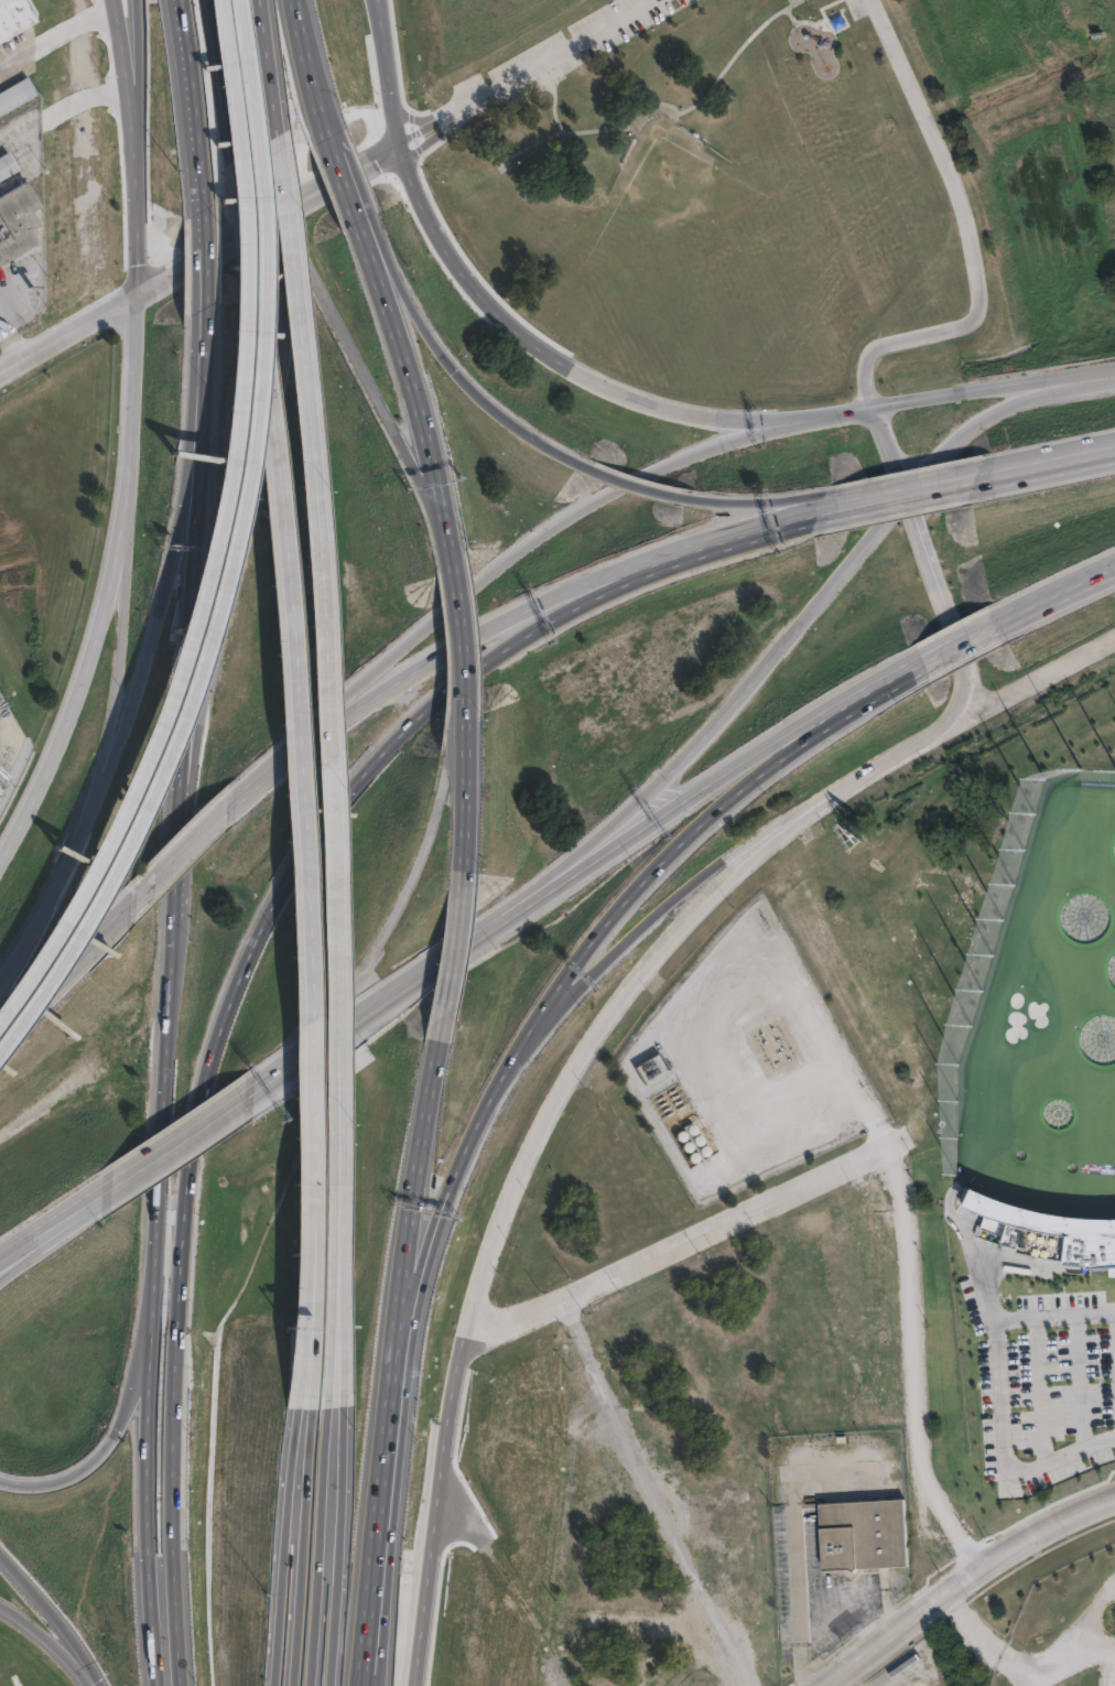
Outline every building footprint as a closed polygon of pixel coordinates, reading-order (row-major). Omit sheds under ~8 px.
[(82,0),(0,0),(0,41),(82,0)] [(100,64),(90,44),(0,89),(0,114),(100,64)] [(56,234),(0,266),(0,198),(4,195),(0,187),(0,162),(14,154),(56,234)] [(1102,1221),(1114,1220),(1114,1278),(1113,1278),(1112,1271),(1087,1272),(1087,1269),(1065,1267),(1065,1263),(1018,1253),(1018,1250),(1002,1245),(1004,1238),(979,1229),(984,1217),(959,1204),(966,1187),(974,1190),(994,1199),(1015,1206),(1043,1213),(1061,1218),(1081,1220),(1102,1221)] [(910,1566),(825,1571),(821,1505),(906,1500),(910,1566)]
